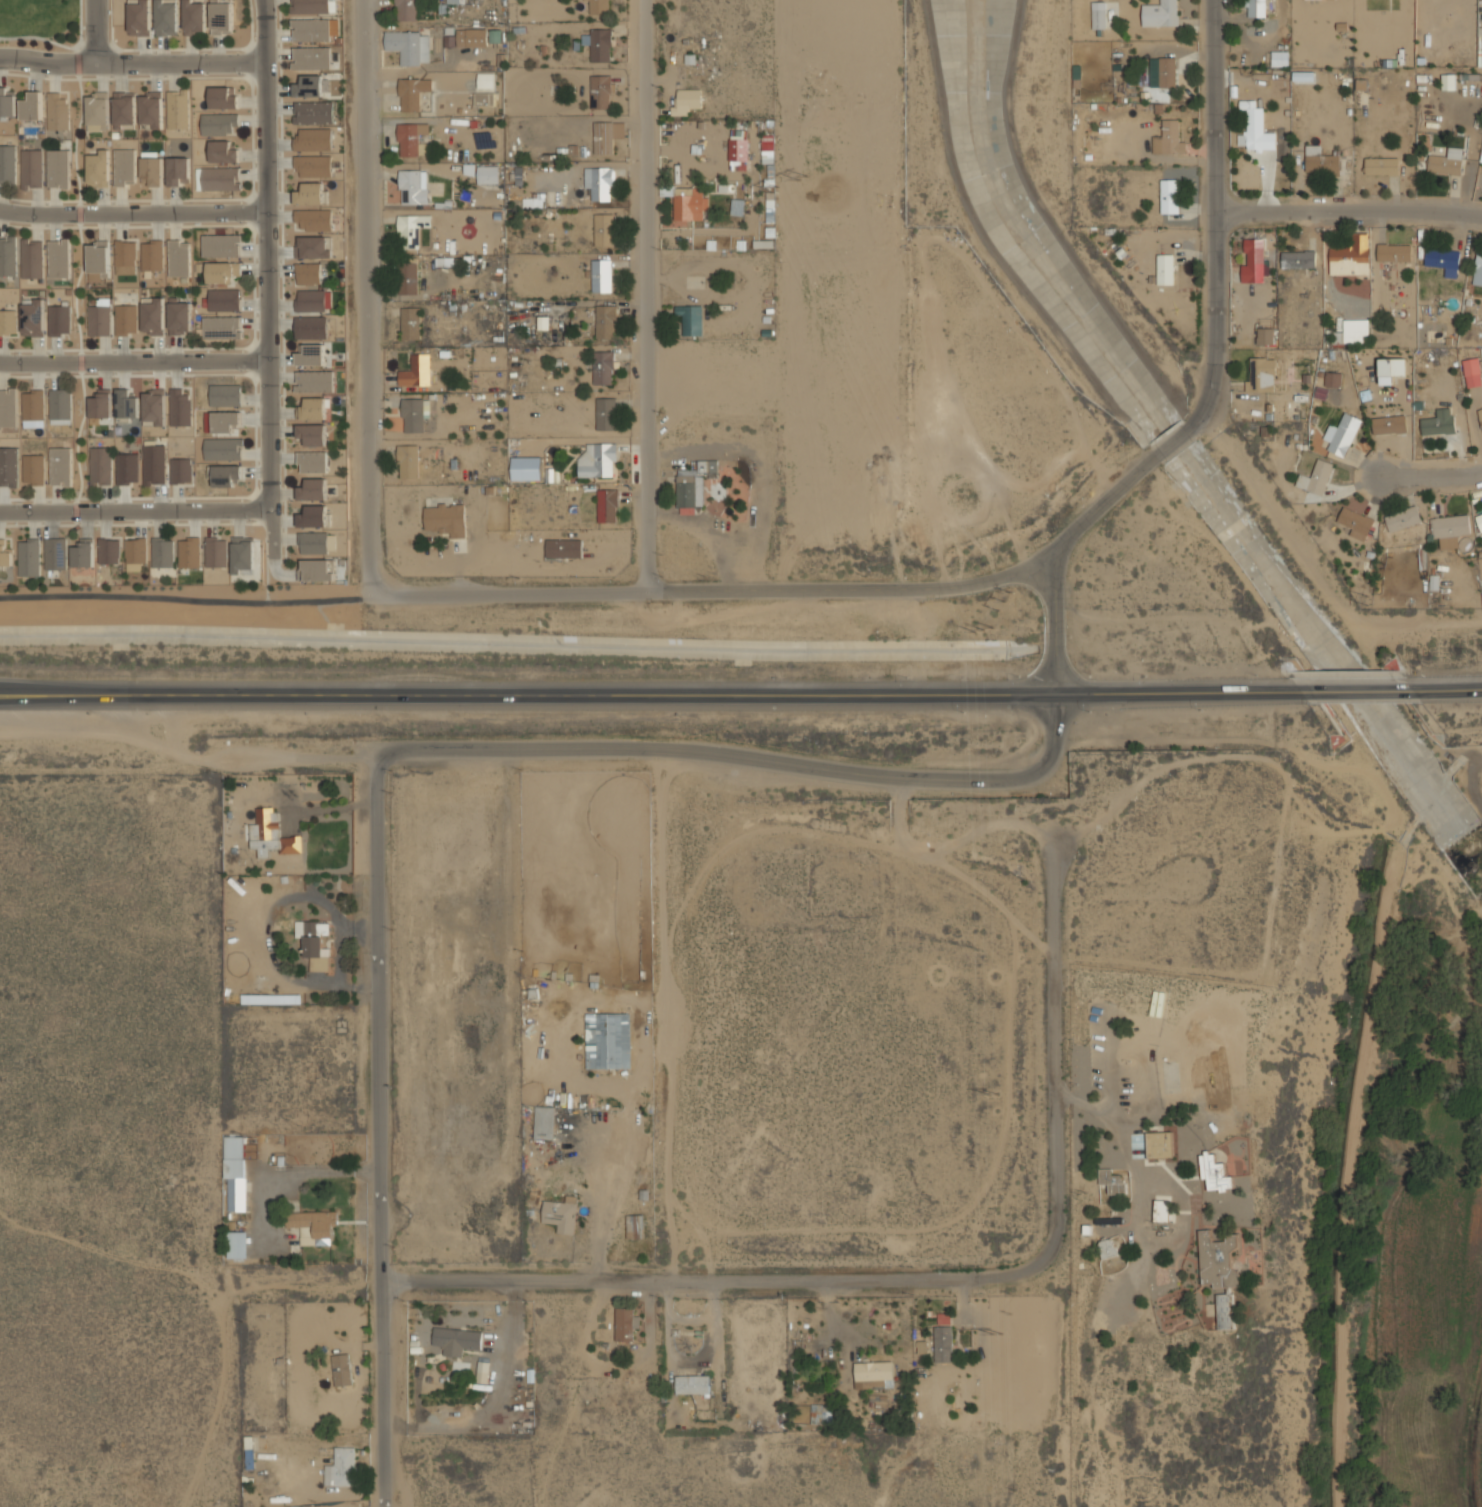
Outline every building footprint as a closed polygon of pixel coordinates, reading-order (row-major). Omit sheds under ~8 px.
[(129,36),(150,35),(150,0),(128,0),(129,36)] [(168,0),(155,0),(156,35),(178,35),(177,3),(168,3),(168,0)] [(184,34),(205,34),(205,3),(192,3),(192,0),(183,0),(184,34)] [(212,34),(232,34),(232,0),(211,0),(212,34)] [(329,13),(329,0),(291,0),(291,13),(329,13)] [(396,21),(416,21),(416,0),(396,0),(396,21)] [(609,14),(608,0),(589,0),(590,15),(609,14)] [(1142,26),(1177,26),(1177,0),(1160,0),(1160,4),(1142,5),(1142,26)] [(1266,0),(1245,0),(1245,17),(1267,17),(1266,0)] [(1105,29),(1105,2),(1091,2),(1091,29),(1105,29)] [(293,42),(330,41),(329,19),(292,20),(293,42)] [(457,47),(487,46),(487,29),(456,29),(457,47)] [(611,29),(590,29),(590,35),(581,35),(582,44),(590,44),(591,62),(611,61),(611,29)] [(385,50),(400,50),(400,65),(430,64),(429,36),(420,36),(420,31),(385,32),(385,50)] [(330,48),(293,47),(292,69),(330,70),(330,48)] [(1288,67),(1288,51),(1271,51),(1271,67),(1288,67)] [(1149,58),(1150,87),(1176,87),(1175,57),(1149,58)] [(493,73),(478,73),(477,88),(493,88),(493,73)] [(591,75),(590,108),(610,109),(611,76),(591,75)] [(1455,90),(1455,75),(1441,75),(1442,90),(1455,90)] [(432,91),(432,78),(400,79),(400,111),(420,111),(420,91),(432,91)] [(209,108),(236,108),(237,87),(210,87),(209,108)] [(15,88),(0,88),(0,117),(15,116),(15,88)] [(671,115),(689,116),(689,108),(701,108),(701,89),(676,89),(676,105),(671,105),(671,115)] [(167,91),(167,129),(189,128),(189,90),(167,91)] [(21,119),(40,120),(41,91),(29,91),(29,100),(21,100),(21,119)] [(48,130),(69,129),(68,92),(47,92),(48,130)] [(135,92),(114,92),(113,129),(134,129),(135,92)] [(86,93),(87,131),(100,131),(100,124),(108,124),(108,93),(86,93)] [(154,123),(153,129),(161,129),(162,93),(140,93),(140,123),(154,123)] [(495,94),(475,93),(474,105),(494,105),(495,94)] [(294,102),(294,123),(333,123),(333,101),(294,102)] [(238,114),(201,114),(201,135),(232,135),(232,126),(238,126),(238,114)] [(1179,119),(1162,120),(1162,136),(1152,136),(1152,154),(1186,153),(1186,142),(1179,142),(1179,119)] [(428,123),(398,124),(399,157),(419,156),(419,134),(428,134),(428,123)] [(296,151),(331,150),(331,129),(295,129),(296,151)] [(748,130),(729,130),(729,170),(747,171),(748,130)] [(210,162),(238,162),(238,149),(230,149),(230,141),(210,141),(210,162)] [(0,145),(0,183),(16,183),(15,145),(0,145)] [(1296,146),(1296,172),(1340,172),(1339,155),(1321,155),(1321,146),(1296,146)] [(1463,148),(1447,147),(1447,156),(1428,155),(1428,173),(1462,174),(1463,148)] [(43,149),(20,150),(21,188),(43,188),(43,149)] [(109,186),(109,149),(100,149),(100,154),(87,154),(87,186),(109,186)] [(114,149),(115,185),(135,185),(134,149),(114,149)] [(68,150),(48,150),(48,188),(68,188),(68,150)] [(163,154),(141,153),(140,182),(149,182),(149,186),(162,187),(163,154)] [(332,177),(331,155),(296,156),(297,177),(332,177)] [(168,158),(168,187),(181,186),(181,182),(189,182),(189,157),(168,158)] [(1365,158),(1365,175),(1399,174),(1399,158),(1365,158)] [(498,183),(498,166),(477,166),(477,184),(498,183)] [(584,168),(585,187),(591,187),(592,201),(612,201),(611,167),(584,168)] [(201,190),(240,190),(240,168),(202,168),(201,190)] [(400,205),(428,204),(427,170),(400,171),(400,205)] [(1161,214),(1179,213),(1178,179),(1160,180),(1161,214)] [(323,183),(302,182),(302,191),(295,191),(294,204),(323,205),(323,183)] [(523,207),(544,207),(544,194),(532,194),(532,199),(523,199),(523,207)] [(708,195),(674,196),(674,220),(704,220),(703,211),(708,211),(708,195)] [(730,215),(743,215),(744,202),(731,201),(730,215)] [(331,209),(294,210),(294,223),(301,222),(301,230),(332,230),(331,209)] [(595,247),(614,246),(613,214),(594,214),(595,247)] [(431,215),(398,216),(398,248),(418,248),(418,228),(431,228),(431,215)] [(1330,274),(1369,275),(1370,233),(1352,233),(1352,245),(1330,245),(1330,274)] [(202,235),(202,257),(240,257),(240,235),(202,235)] [(327,236),(299,237),(299,245),(295,245),(295,258),(332,257),(332,249),(327,249),(327,236)] [(17,276),(16,237),(0,237),(0,276),(17,276)] [(21,278),(43,278),(43,239),(21,240),(21,278)] [(1264,239),(1248,239),(1247,282),(1264,282),(1264,239)] [(69,240),(49,240),(49,278),(69,278),(69,240)] [(88,245),(89,280),(108,279),(108,240),(97,240),(97,245),(88,245)] [(115,275),(137,274),(136,240),(115,240),(115,275)] [(164,241),(142,241),(141,270),(163,271),(164,241)] [(169,276),(189,276),(189,241),(169,241),(169,276)] [(1411,261),(1411,244),(1377,244),(1377,262),(1411,261)] [(1424,265),(1445,268),(1444,277),(1457,279),(1460,252),(1427,247),(1424,265)] [(1316,268),(1315,251),(1281,251),(1281,268),(1316,268)] [(1481,286),(1481,254),(1477,253),(1472,284),(1481,286)] [(1157,285),(1174,285),(1173,254),(1157,254),(1157,285)] [(591,260),(592,293),(611,292),(611,260),(591,260)] [(240,263),(207,262),(207,283),(230,283),(230,276),(240,276),(240,263)] [(320,263),(296,264),(297,285),(321,284),(320,263)] [(417,294),(417,263),(398,263),(399,294),(417,294)] [(240,311),(240,289),(209,290),(209,311),(240,311)] [(297,312),(326,311),(326,290),(296,291),(297,312)] [(155,302),(142,303),(143,334),(164,334),(163,297),(155,297),(155,302)] [(190,302),(177,302),(177,297),(169,298),(169,334),(191,334),(190,302)] [(88,306),(89,336),(111,336),(110,298),(96,299),(97,306),(88,306)] [(22,304),(22,336),(43,336),(44,299),(34,299),(34,304),(22,304)] [(70,334),(70,305),(49,306),(49,335),(70,334)] [(137,334),(137,305),(116,305),(115,334),(137,334)] [(595,338),(615,338),(616,306),(596,305),(595,338)] [(683,335),(702,335),(702,305),(675,306),(675,315),(682,314),(683,335)] [(401,340),(420,340),(419,307),(401,308),(401,340)] [(16,310),(0,310),(0,334),(17,334),(16,310)] [(204,339),(241,338),(241,317),(203,317),(204,339)] [(295,338),(327,339),(327,317),(296,317),(295,338)] [(1344,319),(1344,342),(1369,342),(1369,319),(1344,319)] [(1274,344),(1274,328),(1257,328),(1257,344),(1274,344)] [(324,344),(304,345),(304,352),(296,353),(296,365),(324,365),(324,344)] [(593,385),(613,384),(613,351),(593,352),(593,385)] [(399,386),(430,385),(429,353),(411,354),(411,370),(398,371),(399,386)] [(1250,381),(1245,381),(1245,392),(1275,391),(1275,358),(1250,358),(1250,381)] [(1406,358),(1379,359),(1380,385),(1393,385),(1393,375),(1407,375),(1406,358)] [(1481,386),(1479,358),(1463,360),(1466,387),(1481,386)] [(333,371),(296,371),(296,392),(333,391),(333,371)] [(1325,387),(1341,387),(1341,373),(1325,372),(1325,387)] [(210,406),(241,406),(241,385),(210,385),(210,406)] [(138,417),(138,397),(129,397),(129,388),(116,389),(116,418),(138,417)] [(16,427),(16,389),(0,389),(0,427),(16,427)] [(50,424),(71,424),(69,389),(49,390),(50,424)] [(111,389),(97,389),(97,397),(89,397),(89,418),(111,418),(111,389)] [(143,390),(144,426),(165,425),(164,389),(143,390)] [(23,420),(44,420),(43,390),(22,391),(23,420)] [(191,426),(190,390),(170,390),(170,426),(191,426)] [(325,398),(305,398),(304,406),(296,406),(296,418),(325,419),(325,398)] [(403,398),(403,432),(424,433),(424,414),(427,414),(428,406),(424,406),(424,399),(403,398)] [(596,430),(615,430),(615,398),(596,398),(596,430)] [(1421,418),(1421,435),(1454,434),(1453,408),(1436,408),(1437,417),(1421,418)] [(213,433),(233,432),(233,424),(241,424),(240,412),(213,412),(213,433)] [(1327,451),(1346,458),(1360,419),(1344,413),(1338,427),(1329,424),(1323,439),(1330,442),(1327,451)] [(1373,434),(1406,433),(1406,416),(1372,417),(1373,434)] [(325,424),(296,425),(297,438),(305,438),(305,446),(326,446),(325,424)] [(204,439),(204,460),(242,459),(242,439),(204,439)] [(617,443),(586,444),(586,455),(577,455),(578,477),(613,476),(613,462),(617,462),(617,443)] [(165,444),(143,445),(144,485),(166,485),(165,444)] [(418,445),(398,445),(399,478),(419,478),(418,445)] [(18,487),(17,447),(0,448),(0,487),(18,487)] [(51,447),(50,486),(70,487),(71,448),(51,447)] [(90,485),(112,485),(111,447),(89,447),(90,485)] [(326,452),(298,452),(299,472),(326,472),(326,452)] [(138,453),(116,454),(117,484),(139,483),(138,453)] [(23,484),(45,484),(45,455),(23,455),(23,484)] [(170,459),(171,484),(192,483),(191,458),(170,459)] [(1333,464),(1317,458),(1311,477),(1299,474),(1295,486),(1323,495),(1333,464)] [(677,475),(676,506),(703,507),(703,484),(710,484),(710,479),(718,479),(718,460),(697,460),(697,475),(677,475)] [(242,466),(213,465),(213,487),(234,487),(234,478),(241,479),(242,466)] [(326,479),(305,478),(305,487),(297,487),(297,499),(325,500),(326,479)] [(597,523),(617,522),(617,489),(597,490),(597,523)] [(1365,542),(1374,520),(1360,513),(1365,502),(1350,495),(1345,505),(1344,505),(1336,521),(1352,528),(1349,535),(1365,542)] [(298,526),(326,527),(326,505),(305,505),(305,513),(298,513),(298,526)] [(451,538),(466,538),(465,505),(424,506),(424,532),(450,531),(451,538)] [(1384,515),(1389,532),(1422,523),(1417,506),(1384,515)] [(1481,532),(1481,508),(1473,511),(1481,533),(1481,532)] [(1440,550),(1459,548),(1457,535),(1471,534),(1469,514),(1432,518),(1434,538),(1439,538),(1440,550)] [(328,553),(328,532),(299,533),(299,553),(328,553)] [(174,567),(173,540),(164,541),(164,537),(151,537),(152,568),(174,567)] [(254,537),(232,537),(232,574),(241,574),(241,569),(254,569),(254,537)] [(19,542),(18,576),(39,576),(40,539),(27,538),(27,542),(19,542)] [(45,569),(65,569),(65,538),(45,538),(45,569)] [(93,567),(93,538),(80,538),(80,546),(72,546),(71,566),(93,567)] [(126,571),(142,571),(142,563),(147,563),(147,538),(125,538),(126,571)] [(178,538),(179,568),(201,568),(200,538),(178,538)] [(205,566),(227,567),(227,538),(205,538),(205,566)] [(12,566),(12,548),(5,549),(5,539),(0,539),(0,566),(12,566)] [(120,539),(99,539),(98,563),(119,564),(120,539)] [(581,558),(581,540),(546,539),(546,558),(581,558)] [(301,853),(301,836),(280,837),(279,808),(256,809),(256,824),(250,824),(251,849),(258,849),(259,858),(270,858),(269,849),(279,849),(280,854),(301,853)] [(310,971),(329,971),(329,948),(322,948),(322,935),(329,935),(329,922),(295,921),(295,937),(304,937),(304,958),(310,958),(310,971)] [(586,1069),(631,1068),(630,1013),(585,1014),(586,1069)] [(554,1139),(554,1107),(535,1106),(534,1139),(554,1139)] [(1173,1157),(1172,1131),(1146,1132),(1147,1158),(1173,1157)] [(229,1212),(245,1211),(244,1136),(224,1137),(224,1178),(228,1178),(229,1212)] [(1199,1153),(1201,1180),(1207,1179),(1207,1191),(1232,1189),(1231,1174),(1225,1175),(1224,1163),(1215,1163),(1214,1152),(1199,1153)] [(1168,1222),(1169,1201),(1154,1200),(1154,1221),(1168,1222)] [(576,1202),(543,1201),(542,1223),(557,1223),(557,1234),(575,1235),(576,1202)] [(301,1246),(333,1245),(332,1226),(338,1226),(337,1211),(286,1212),(287,1228),(301,1227),(301,1246)] [(626,1215),(627,1239),(643,1238),(643,1215),(626,1215)] [(1199,1230),(1202,1284),(1213,1283),(1213,1288),(1242,1286),(1241,1269),(1232,1270),(1230,1248),(1238,1248),(1237,1234),(1226,1235),(1226,1241),(1212,1242),(1211,1229),(1199,1230)] [(228,1258),(247,1258),(247,1232),(229,1232),(228,1258)] [(1099,1241),(1102,1257),(1116,1255),(1113,1238),(1099,1241)] [(1233,1293),(1217,1294),(1218,1329),(1234,1329),(1233,1293)] [(615,1308),(616,1342),(633,1341),(633,1328),(639,1328),(639,1316),(633,1316),(633,1308),(615,1308)] [(938,1324),(950,1324),(950,1313),(938,1313),(938,1324)] [(934,1326),(935,1362),(952,1361),(952,1326),(934,1326)] [(481,1350),(482,1331),(433,1328),(432,1345),(444,1346),(443,1356),(462,1357),(462,1349),(481,1350)] [(331,1356),(335,1386),(352,1384),(348,1353),(331,1356)] [(893,1361),(854,1363),(855,1389),(894,1388),(893,1361)] [(710,1393),(709,1375),(675,1376),(676,1394),(710,1393)] [(811,1424),(830,1424),(830,1405),(811,1405),(811,1424)] [(354,1448),(335,1447),(334,1465),(324,1465),(324,1486),(354,1486),(354,1448)]
